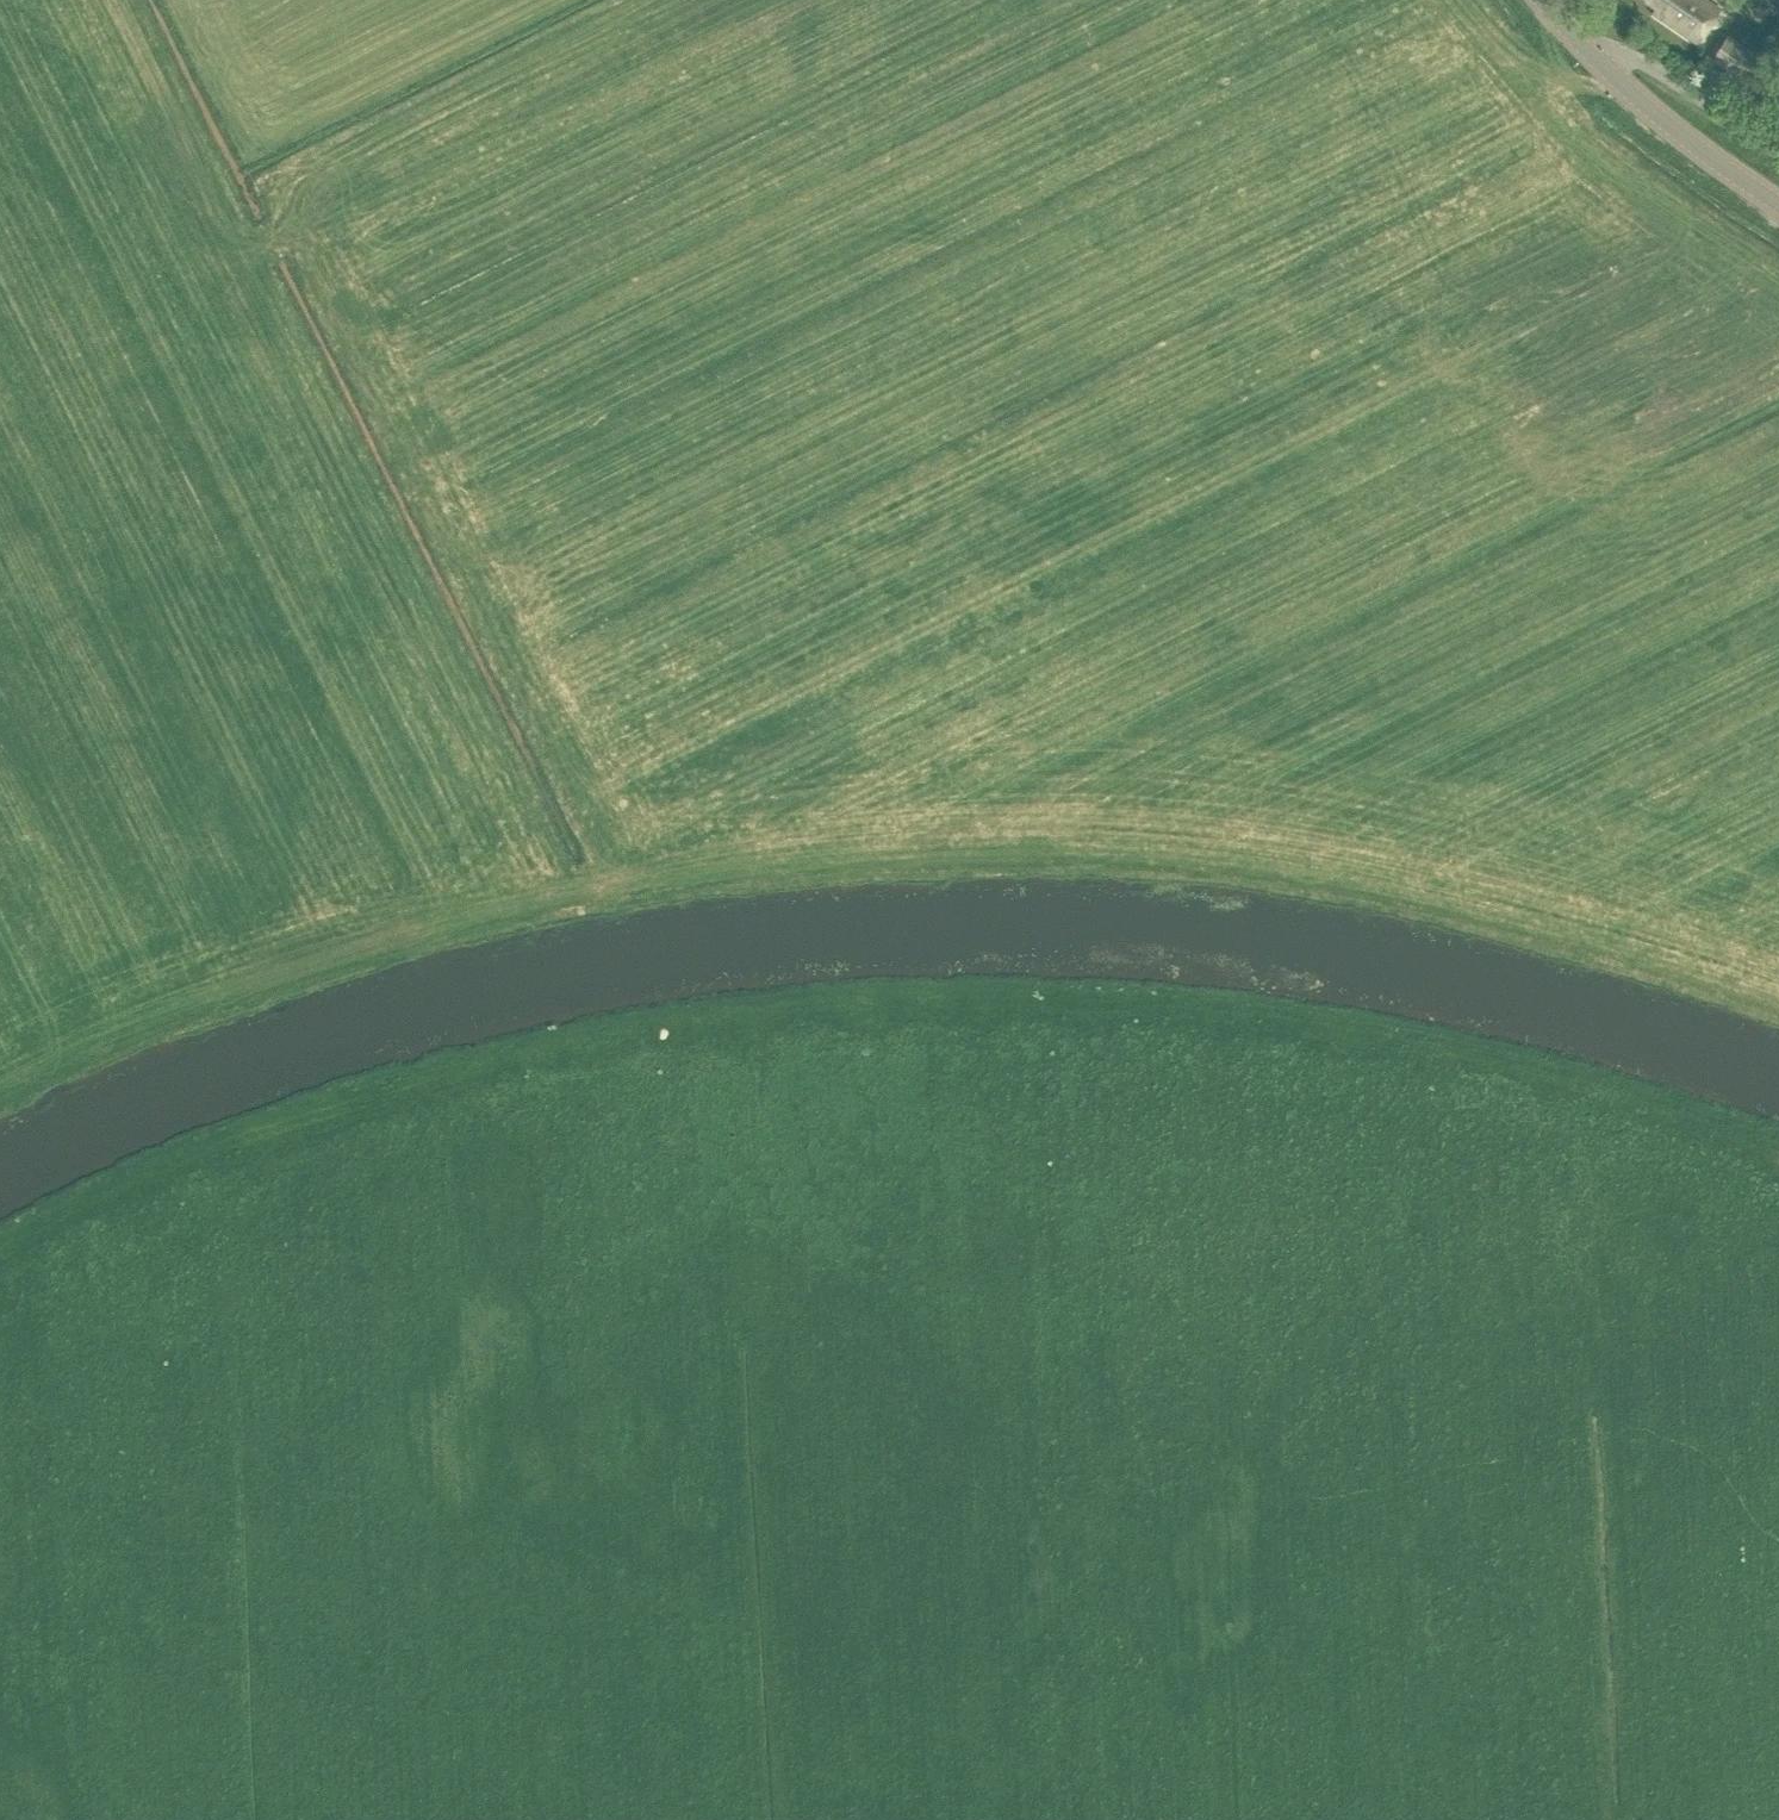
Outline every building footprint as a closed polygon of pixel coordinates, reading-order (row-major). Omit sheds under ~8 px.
[(1685,0),(1643,0),(1655,8),(1652,13),(1698,45),(1719,14),(1699,0),(1686,0),(1685,0)] [(1727,35),(1710,57),(1738,78),(1755,56),(1727,35)]
